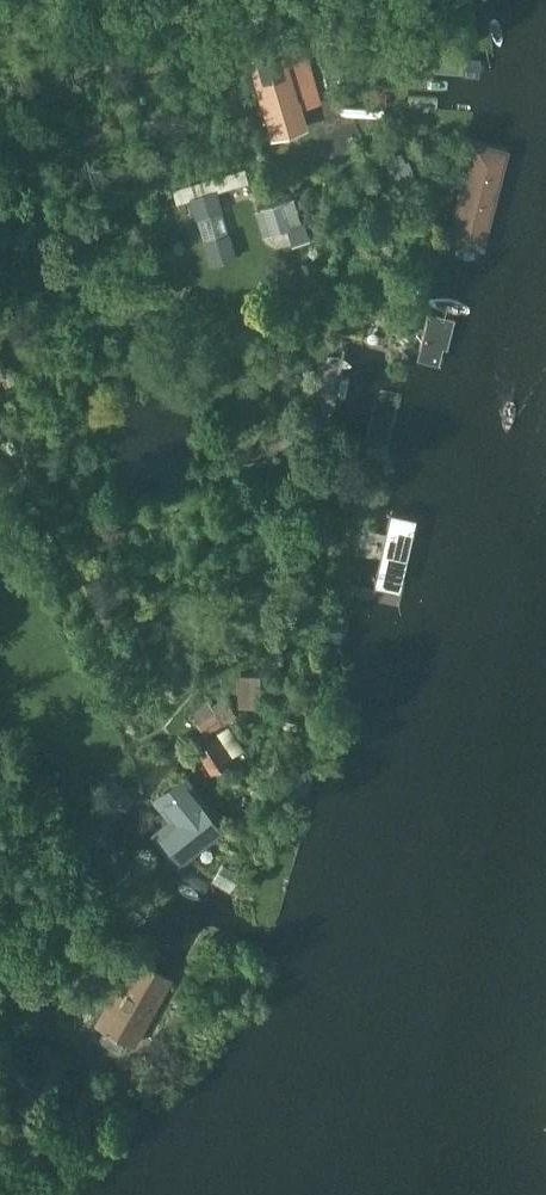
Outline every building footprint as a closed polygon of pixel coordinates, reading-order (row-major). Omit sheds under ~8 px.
[(279,47),(256,54),(277,130),(301,123),(279,47)] [(438,68),(486,73),(487,57),(440,52),(438,68)] [(462,180),(478,184),(488,137),(472,134),(462,180)] [(214,176),(173,189),(177,202),(188,199),(194,218),(197,217),(203,239),(228,232),(221,209),(224,208),(218,190),(214,176)] [(262,206),(270,232),(301,222),(293,195),(262,206)] [(415,353),(432,358),(444,312),(428,307),(415,353)] [(391,485),(407,489),(418,443),(402,439),(391,485)] [(239,700),(262,699),(261,667),(238,668),(239,700)] [(225,692),(212,702),(208,696),(188,710),(205,733),(238,709),(225,692)] [(217,736),(195,750),(209,773),(231,757),(217,736)] [(130,798),(113,781),(91,803),(109,820),(130,798)] [(175,784),(157,802),(173,817),(156,834),(176,853),(210,818),(175,784)] [(93,1021),(134,1044),(173,976),(132,952),(104,1002),(93,1021)]
